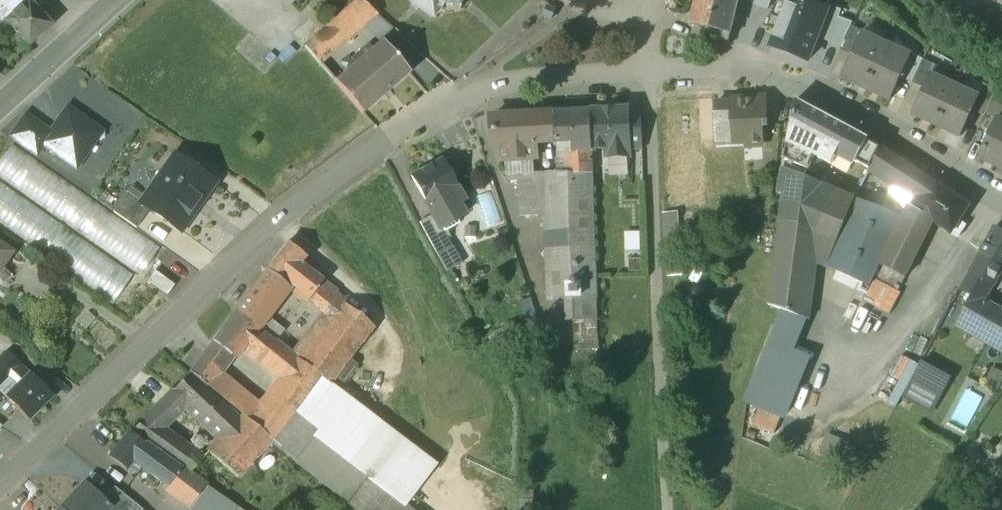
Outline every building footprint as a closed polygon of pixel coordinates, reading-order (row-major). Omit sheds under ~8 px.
[(6,21),(27,1),(27,0),(0,0),(0,14),(6,21)] [(304,47),(318,62),(375,13),(361,0),(359,0),(304,47)] [(434,0),(412,0),(411,2),(433,18),(439,9),(438,9),(439,5),(434,0)] [(439,5),(438,9),(439,9),(441,10),(443,5),(455,7),(457,11),(459,10),(457,6),(462,0),(434,0),(439,5)] [(691,25),(707,29),(706,35),(729,41),(739,0),(697,0),(691,25)] [(809,61),(818,38),(828,10),(826,9),(802,0),(789,0),(772,47),(809,61)] [(50,24),(28,1),(27,1),(6,21),(9,24),(29,44),(50,24)] [(818,38),(841,47),(851,26),(853,23),(839,18),(841,10),(828,5),(826,9),(828,10),(818,38)] [(548,6),(544,16),(552,19),(556,10),(548,6)] [(9,24),(6,21),(0,14),(0,32),(9,24)] [(841,47),(840,49),(852,55),(862,34),(864,35),(865,32),(851,26),(841,47)] [(864,35),(862,34),(852,55),(843,76),(867,87),(886,45),(864,35)] [(384,41),(365,58),(360,53),(354,58),(359,63),(337,82),(364,113),(411,72),(384,41)] [(910,56),(886,45),(867,87),(891,98),(901,78),(911,57),(910,56)] [(923,59),(911,53),(910,56),(911,57),(901,78),(912,83),(923,59)] [(923,59),(912,83),(924,89),(931,75),(932,76),(937,66),(923,59)] [(932,76),(931,75),(924,89),(913,114),(936,125),(954,87),(932,76)] [(984,84),(978,97),(979,98),(973,110),(985,116),(996,92),(984,84)] [(978,97),(954,87),(936,125),(961,136),(973,110),(979,98),(978,97)] [(764,98),(731,100),(731,104),(733,145),(743,145),(761,144),(761,125),(765,125),(764,98)] [(987,114),(998,118),(1001,107),(1001,102),(994,98),(987,114)] [(868,139),(796,100),(783,169),(805,178),(807,169),(808,170),(819,144),(837,153),(869,170),(869,169),(879,149),(867,142),(868,139)] [(731,104),(714,104),(715,116),(714,116),(715,146),(733,145),(731,104)] [(100,130),(64,107),(49,130),(40,145),(75,168),(100,130)] [(628,109),(591,110),(593,149),(606,149),(606,155),(629,155),(629,148),(628,112),(628,109)] [(591,110),(555,112),(556,140),(556,142),(573,142),(573,150),(593,149),(591,110)] [(34,153),(40,145),(49,130),(23,112),(7,135),(34,153)] [(555,112),(491,116),(492,133),(498,132),(500,160),(518,159),(536,158),(536,142),(556,140),(555,112)] [(641,112),(628,112),(629,148),(642,148),(641,112)] [(997,119),(979,157),(1001,168),(1001,121),(997,119)] [(536,158),(518,159),(519,180),(531,180),(531,178),(548,179),(547,173),(557,173),(556,142),(556,140),(536,142),(536,158)] [(837,153),(819,144),(808,170),(816,173),(823,161),(832,165),(837,153)] [(12,146),(0,164),(0,175),(141,274),(158,248),(12,146)] [(568,173),(557,173),(562,298),(598,296),(593,149),(573,150),(567,151),(568,173)] [(908,166),(880,149),(879,149),(869,169),(884,177),(896,185),(908,166)] [(146,197),(141,204),(149,209),(177,228),(197,199),(201,201),(214,182),(175,155),(146,197)] [(441,160),(411,176),(428,206),(444,197),(456,218),(462,214),(457,204),(464,201),(441,160)] [(970,206),(908,166),(896,185),(915,198),(910,207),(934,223),(951,235),(952,234),(959,222),(970,206)] [(805,178),(783,169),(779,193),(784,195),(780,225),(819,231),(820,231),(835,190),(805,178)] [(562,298),(557,173),(547,173),(548,179),(531,178),(531,180),(519,180),(520,215),(547,214),(550,298),(562,298)] [(0,183),(0,219),(116,300),(133,277),(0,183)] [(146,197),(131,187),(114,212),(136,228),(149,209),(141,204),(146,197)] [(904,218),(835,190),(820,231),(819,231),(812,262),(814,263),(869,288),(873,278),(890,286),(899,290),(934,223),(910,207),(904,218)] [(428,206),(427,206),(432,215),(439,227),(440,227),(456,218),(444,197),(428,206)] [(432,215),(419,222),(436,252),(451,245),(440,227),(439,227),(432,215)] [(678,216),(663,217),(664,242),(669,285),(683,284),(678,216)] [(966,226),(959,222),(952,234),(958,238),(966,226)] [(819,231),(780,225),(777,241),(769,300),(768,305),(783,310),(807,319),(814,263),(812,262),(819,231)] [(993,228),(960,289),(961,289),(961,288),(979,298),(983,291),(988,294),(1001,267),(1001,234),(993,228)] [(641,250),(641,231),(626,231),(626,249),(641,250)] [(771,241),(762,299),(769,300),(777,241),(771,241)] [(0,242),(0,270),(13,252),(0,242)] [(260,327),(291,287),(325,312),(335,300),(338,296),(298,266),(306,256),(288,243),(256,285),(237,309),(260,327)] [(451,245),(436,252),(447,272),(461,264),(451,245)] [(886,295),(890,286),(873,278),(869,288),(886,295)] [(972,295),(956,323),(1001,348),(1001,312),(972,295)] [(599,322),(598,296),(562,298),(563,323),(574,323),(597,322),(599,322)] [(305,338),(293,354),(298,358),(321,376),(336,376),(373,332),(335,300),(325,312),(305,338)] [(783,310),(769,348),(792,357),(807,319),(783,310)] [(218,373),(221,369),(239,344),(282,379),(298,358),(293,354),(282,345),(281,346),(253,324),(236,311),(203,355),(190,373),(207,388),(208,386),(250,422),(260,408),(218,373)] [(598,340),(597,322),(574,323),(574,341),(598,340)] [(792,357),(769,348),(749,404),(787,419),(807,363),(792,357)] [(0,360),(0,385),(21,363),(9,351),(7,352),(0,360)] [(249,423),(272,441),(321,376),(298,358),(282,379),(260,408),(250,422),(249,423)] [(948,381),(920,366),(903,397),(930,412),(948,381)] [(34,377),(31,373),(6,398),(28,420),(53,395),(34,377)] [(185,405),(192,411),(219,437),(236,417),(228,410),(208,393),(189,376),(172,392),(131,433),(180,468),(188,474),(199,460),(188,451),(160,431),(185,405)] [(321,376),(272,441),(359,509),(407,509),(400,505),(433,463),(321,376)] [(960,395),(960,411),(976,411),(977,395),(960,395)] [(267,443),(236,417),(219,437),(207,452),(238,478),(267,443)] [(143,444),(127,433),(111,456),(126,467),(132,459),(143,444)] [(179,470),(143,444),(132,459),(168,485),(179,470)] [(180,468),(179,470),(168,485),(164,490),(191,509),(200,496),(207,486),(188,474),(180,468)] [(83,485),(60,509),(61,509),(107,509),(108,509),(101,502),(83,485)] [(207,486),(200,496),(220,509),(234,509),(236,507),(207,486)] [(115,487),(101,502),(108,509),(107,509),(143,509),(115,487)] [(200,496),(191,509),(220,509),(200,496)]
